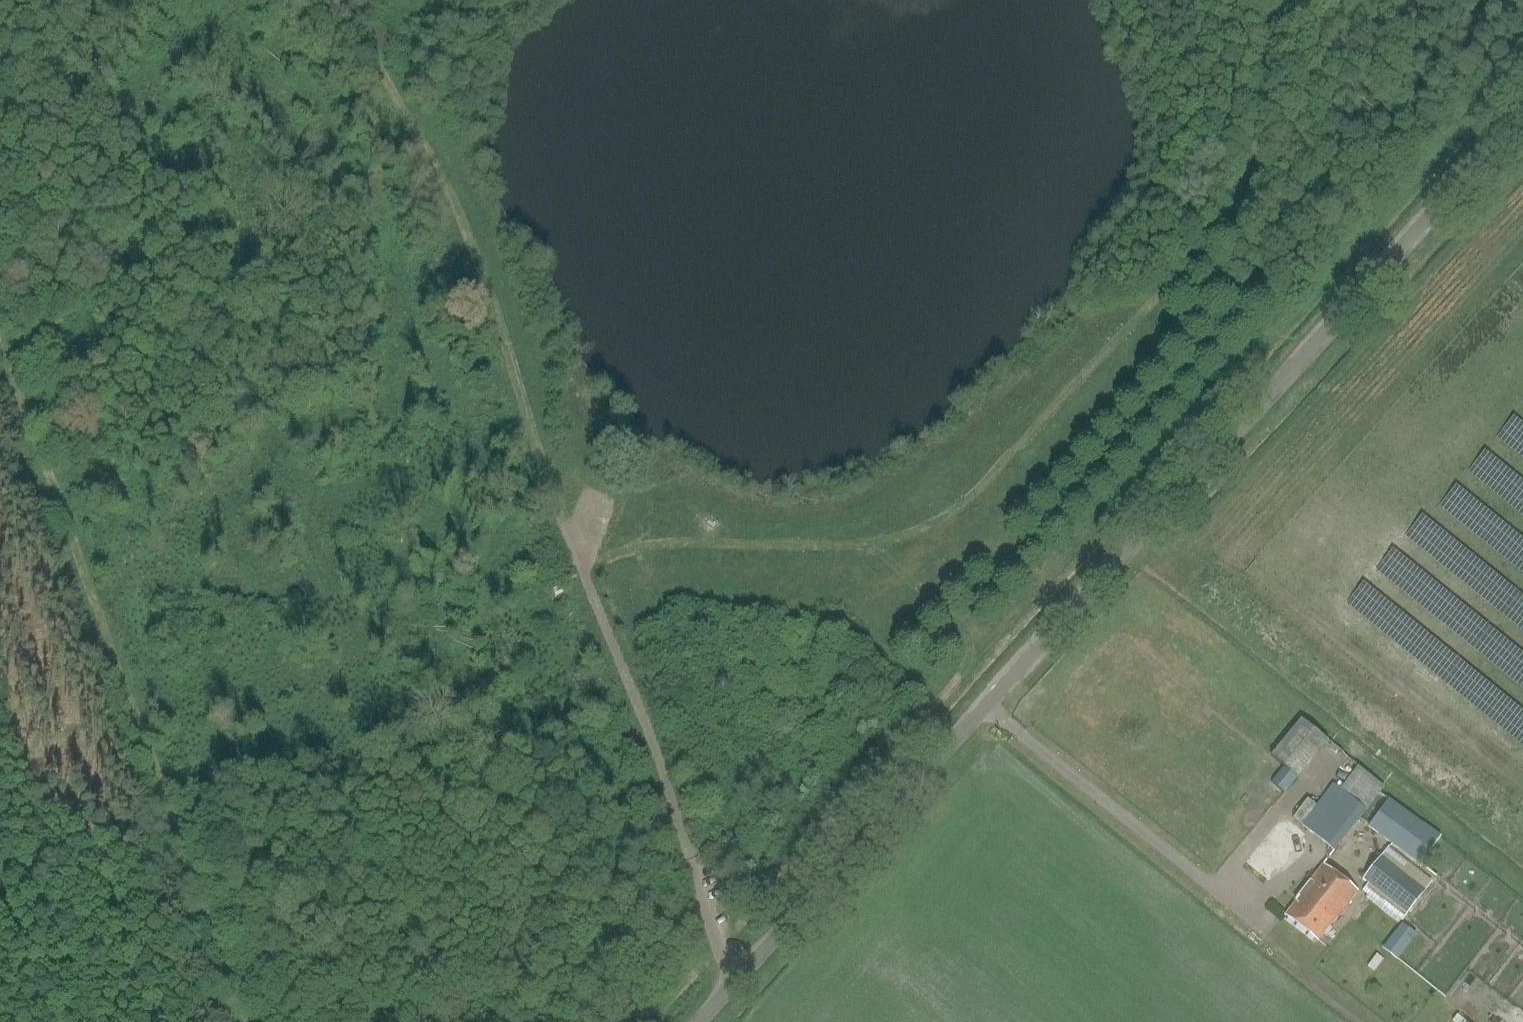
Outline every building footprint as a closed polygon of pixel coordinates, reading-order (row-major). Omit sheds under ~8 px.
[(1285,794),(1298,778),(1285,768),(1272,783),(1285,794)] [(1334,853),(1366,814),(1334,788),(1302,827),(1334,853)] [(1420,867),(1441,838),(1390,801),(1369,830),(1420,867)] [(1389,850),(1383,858),(1364,882),(1370,886),(1364,893),(1404,924),(1405,922),(1411,927),(1411,923),(1437,890),(1433,886),(1434,885),(1389,850)] [(1285,916),(1319,942),(1357,895),(1323,868),(1285,916)] [(1397,961),(1417,936),(1403,925),(1383,950),(1397,961)]
